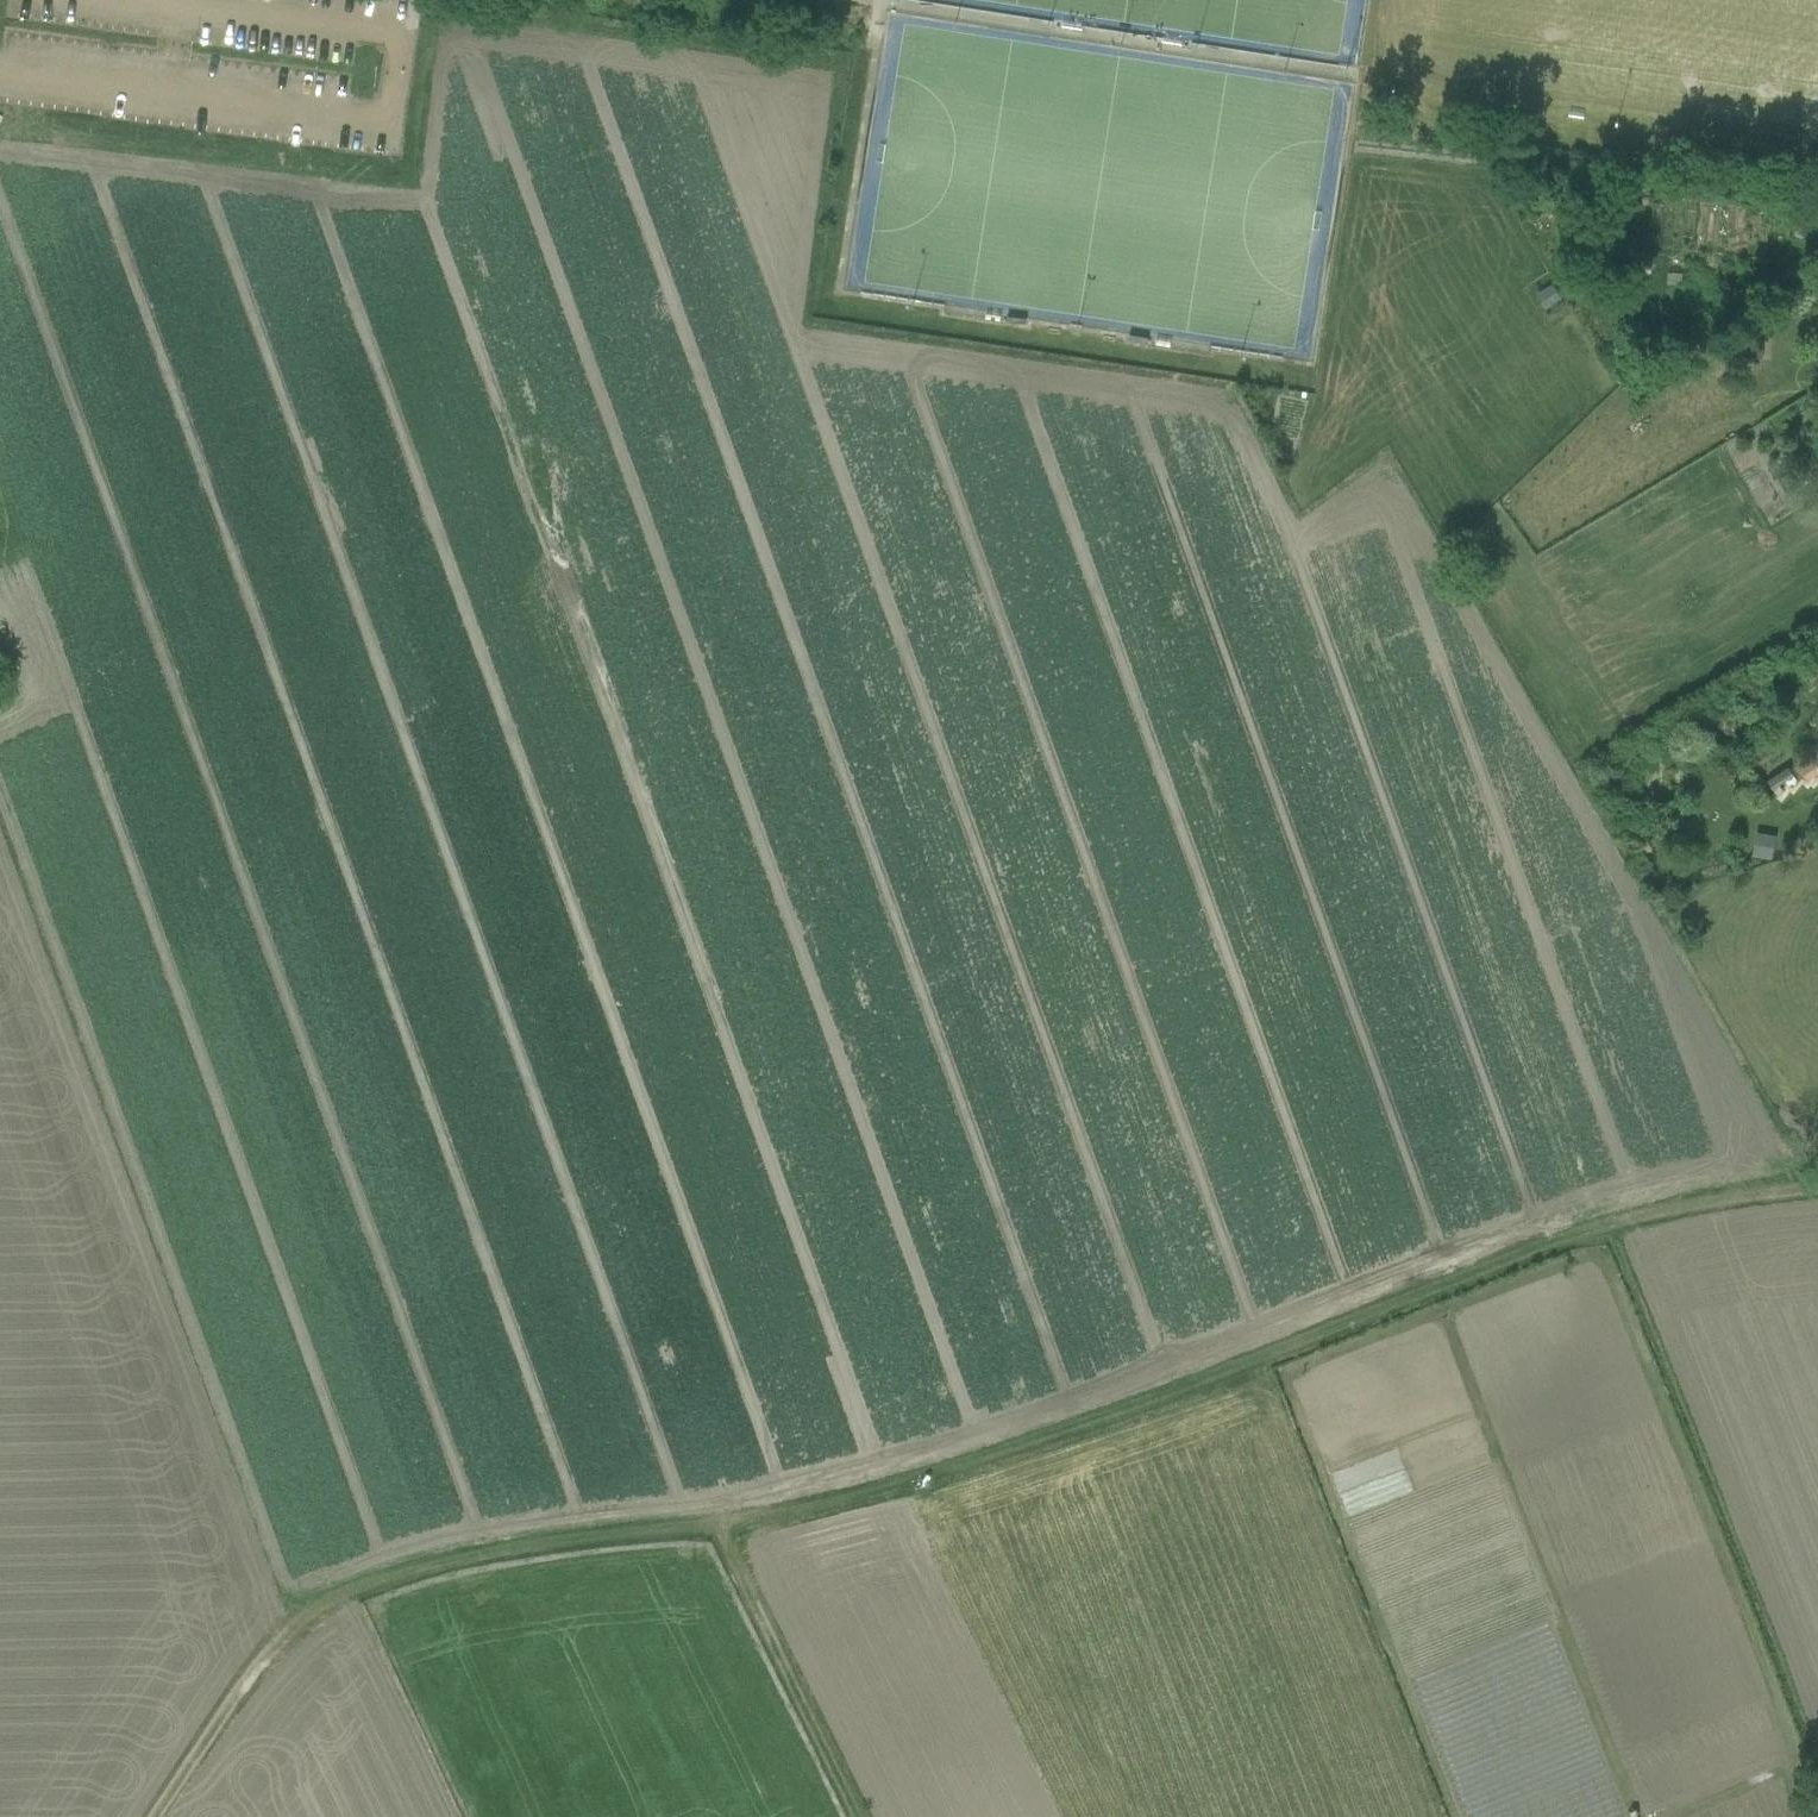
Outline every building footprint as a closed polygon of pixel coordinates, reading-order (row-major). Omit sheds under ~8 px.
[(1771,855),(1775,833),(1756,830),(1752,852),(1771,855)]
